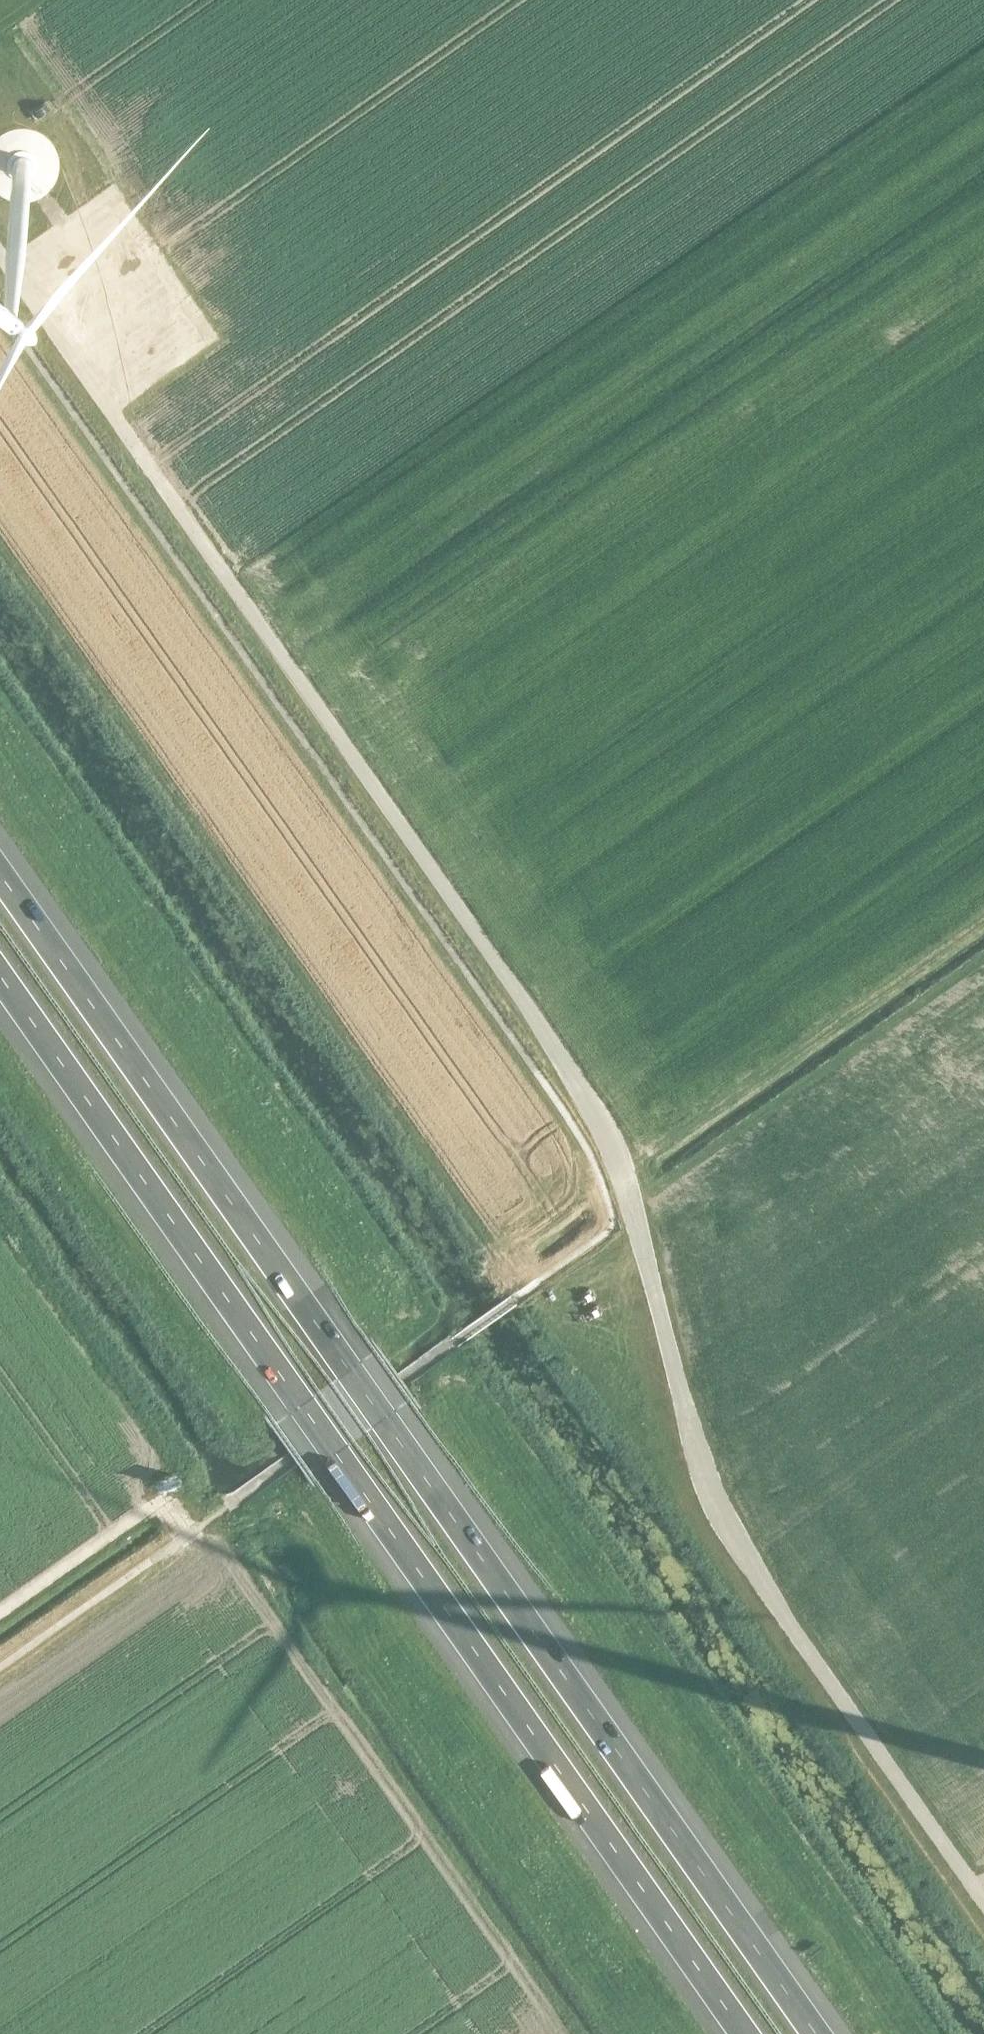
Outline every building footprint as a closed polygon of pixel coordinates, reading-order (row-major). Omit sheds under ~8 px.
[(15,166),(15,168),(15,169),(16,171),(16,172),(18,174),(19,175),(20,176),(22,176),(23,176),(25,176),(27,176),(28,175),(30,174),(31,173),(32,172),(33,170),(33,169),(33,167),(33,165),(32,164),(32,162),(31,161),(29,160),(28,159),(26,159),(25,158),(23,158),(21,159),(20,159),(18,160),(17,162),(16,163),(15,164),(15,166)]
